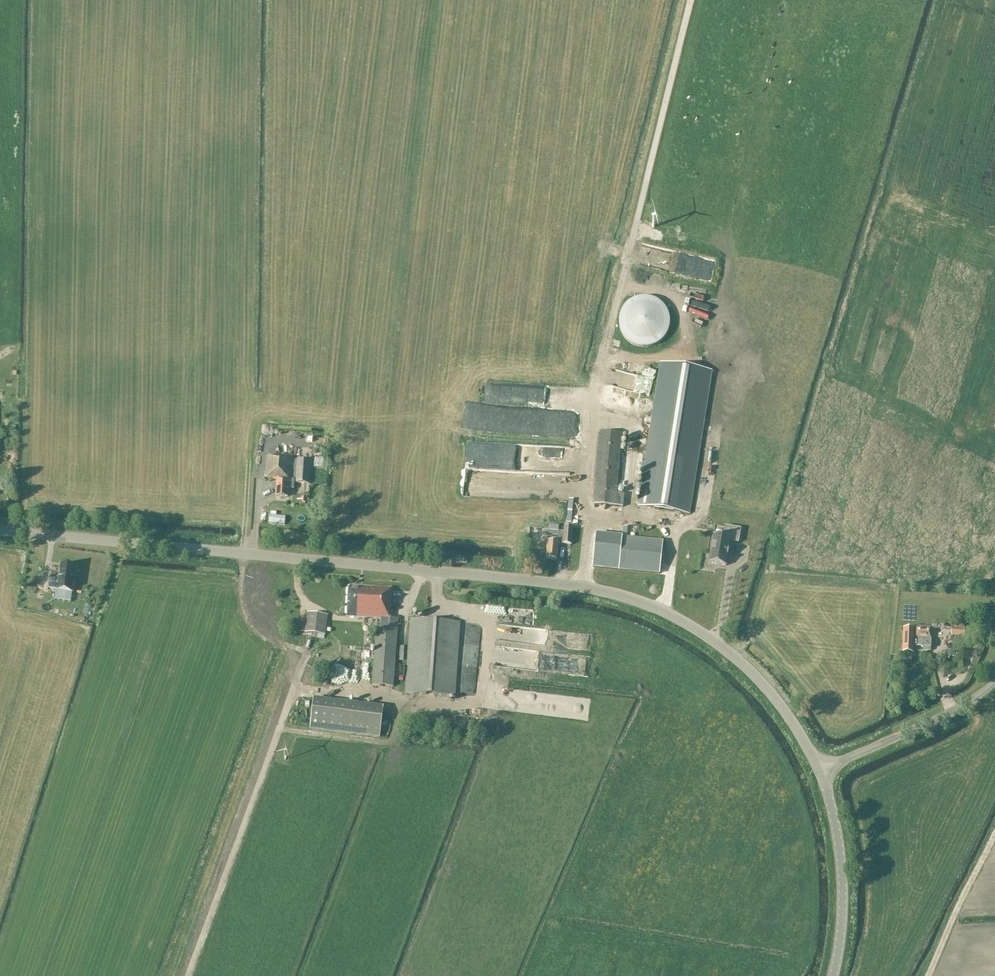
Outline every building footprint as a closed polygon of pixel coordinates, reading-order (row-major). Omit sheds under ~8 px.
[(670,328),(670,323),(670,318),(668,313),(666,309),(663,305),(659,302),(655,299),(650,298),(645,298),(640,298),(635,299),(631,302),(627,305),(624,309),(622,313),(620,318),(620,323),(620,328),(621,333),(624,337),(627,341),(631,344),(635,346),(640,348),(645,348),(650,348),(655,346),(659,344),(663,341),(666,337),(668,333),(670,328)] [(712,314),(696,310),(691,327),(708,332),(712,314)] [(661,364),(639,506),(688,514),(710,372),(661,364)] [(640,382),(631,390),(639,399),(648,391),(640,382)] [(647,398),(646,398),(645,398),(644,399),(643,399),(642,399),(641,400),(641,401),(640,401),(640,402),(639,403),(639,404),(639,405),(639,406),(639,407),(639,408),(640,408),(640,409),(641,411),(642,411),(643,412),(644,412),(645,412),(646,412),(647,412),(648,412),(649,412),(650,411),(651,410),(652,409),(652,408),(653,407),(653,406),(653,405),(653,404),(653,403),(652,403),(652,402),(651,401),(651,400),(650,400),(649,399),(648,399),(647,398)] [(508,414),(501,413),(499,426),(506,428),(508,414)] [(527,413),(527,435),(566,436),(566,413),(527,413)] [(491,424),(490,414),(474,416),(475,427),(491,424)] [(616,494),(621,433),(600,431),(593,504),(623,507),(624,494),(616,494)] [(319,443),(304,442),(303,457),(318,458),(319,443)] [(497,456),(497,460),(528,460),(528,452),(542,452),(542,457),(558,457),(558,445),(483,443),(482,459),(489,459),(489,456),(497,456)] [(291,479),(292,456),(266,455),(265,478),(277,478),(276,496),(287,497),(288,479),(291,479)] [(309,483),(310,461),(297,460),(296,482),(309,483)] [(621,537),(622,527),(596,524),(593,549),(602,550),(602,552),(620,554),(618,569),(659,574),(662,541),(621,537)] [(558,531),(559,526),(548,525),(547,537),(547,541),(545,558),(557,559),(558,543),(571,544),(573,527),(565,526),(564,532),(558,531)] [(741,529),(725,527),(724,537),(714,535),(709,563),(727,566),(731,542),(739,543),(741,529)] [(50,575),(42,574),(40,588),(48,589),(48,588),(66,591),(67,586),(72,587),(75,568),(61,565),(58,582),(49,581),(50,575)] [(390,618),(391,588),(348,586),(347,616),(381,619),(380,628),(376,628),(372,685),(393,686),(398,618),(390,618)] [(513,610),(514,624),(534,624),(534,610),(513,610)] [(323,647),(328,615),(307,612),(305,633),(309,633),(307,645),(323,647)] [(454,697),(460,623),(410,619),(405,693),(454,697)] [(913,631),(913,629),(904,629),(903,652),(912,652),(913,646),(923,647),(922,650),(930,651),(930,647),(930,639),(931,639),(931,628),(916,627),(916,632),(913,631)] [(964,628),(952,628),(951,636),(964,636),(964,628)] [(985,634),(980,628),(972,634),(977,640),(985,634)] [(948,691),(942,664),(933,666),(939,693),(948,691)] [(380,737),(383,707),(313,699),(309,729),(380,737)]
